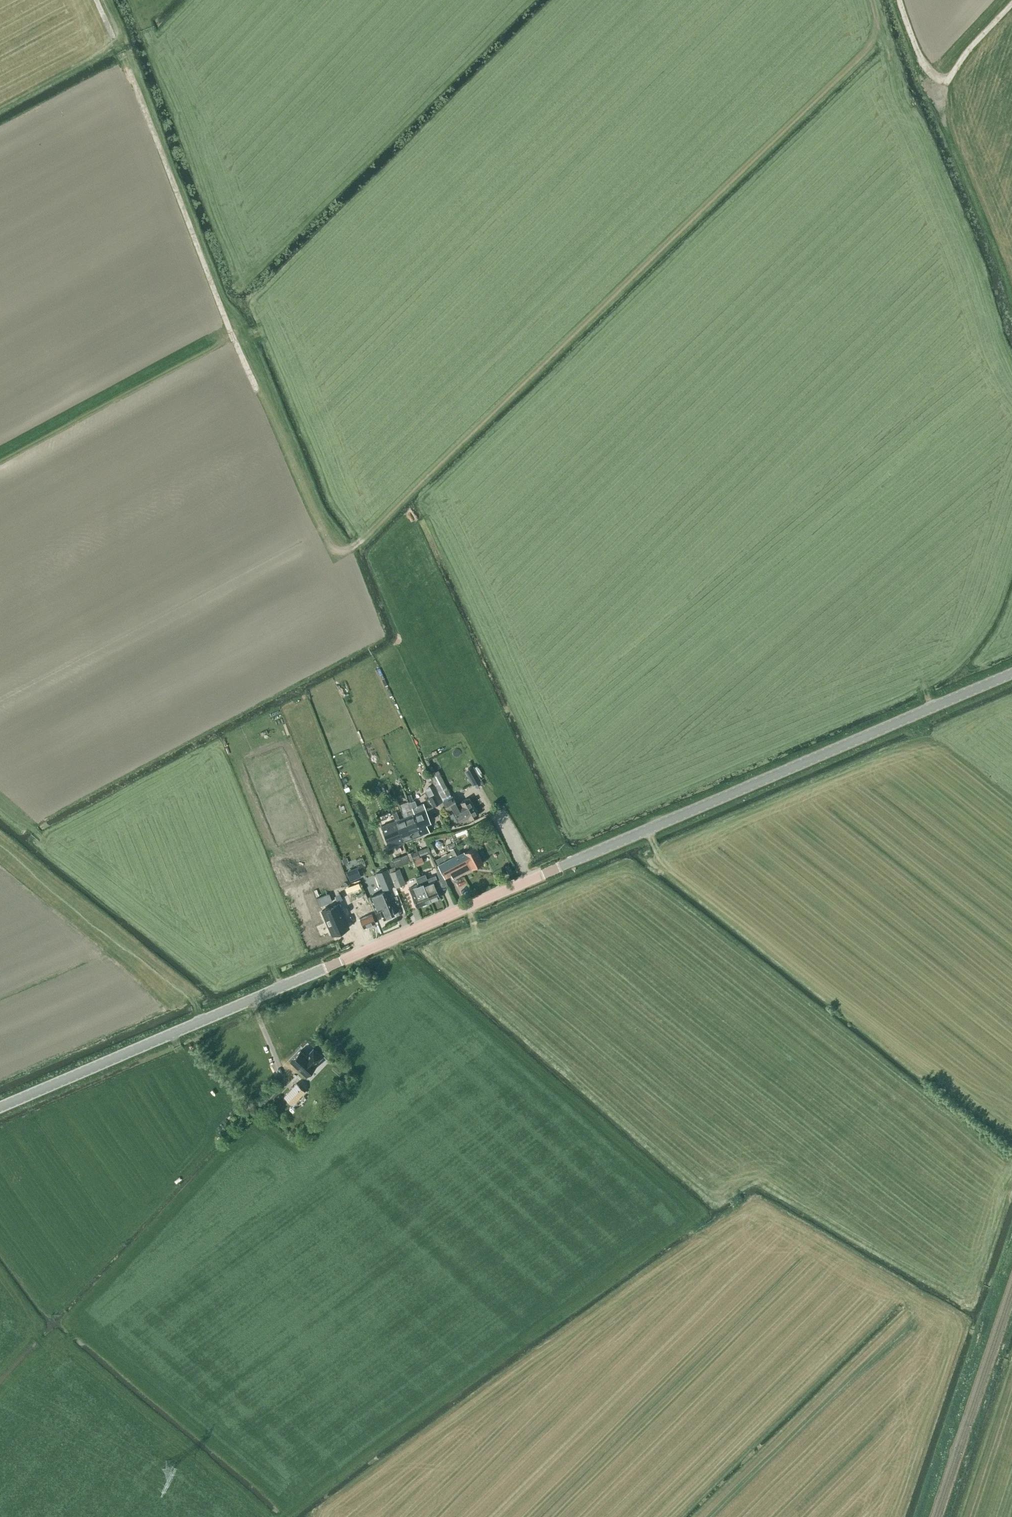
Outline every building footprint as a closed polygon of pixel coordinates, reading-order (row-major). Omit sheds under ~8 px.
[(473,766),(464,771),(472,786),(481,781),(473,766)] [(434,776),(430,778),(437,790),(441,799),(450,794),(439,773),(438,770),(432,773),(434,776)] [(428,797),(432,806),(441,802),(434,787),(426,791),(429,797),(428,797)] [(447,810),(453,807),(454,810),(453,810),(459,821),(468,817),(469,819),(477,815),(468,798),(460,803),(461,806),(457,808),(456,806),(457,805),(452,796),(442,801),(447,810)] [(414,800),(409,802),(412,810),(406,813),(407,816),(399,819),(396,811),(392,813),(395,821),(381,827),(389,847),(429,832),(425,823),(430,822),(425,809),(422,803),(416,805),(414,800)] [(452,813),(450,814),(449,815),(453,824),(457,822),(453,813),(452,813)] [(438,865),(437,865),(439,869),(436,871),(440,880),(444,878),(450,875),(452,878),(482,863),(474,847),(463,853),(460,854),(456,846),(450,849),(451,852),(435,860),(438,865)] [(424,848),(418,851),(420,856),(427,853),(425,848),(424,848)] [(401,865),(398,857),(392,859),(394,867),(401,865)] [(508,865),(506,865),(504,866),(509,874),(513,872),(508,864),(508,865)] [(349,870),(348,870),(346,871),(350,882),(355,880),(351,869),(349,870)] [(405,884),(399,869),(390,872),(395,887),(405,884)] [(425,874),(421,876),(430,901),(439,898),(436,890),(440,888),(435,875),(427,878),(425,874)] [(430,901),(421,876),(415,878),(418,885),(409,888),(416,907),(430,901)] [(359,879),(345,884),(348,894),(363,889),(359,879)] [(370,897),(376,912),(380,911),(384,920),(394,915),(385,891),(370,897)] [(324,896),(321,897),(317,898),(320,908),(333,903),(329,894),(324,896)] [(363,927),(364,928),(375,923),(365,898),(354,903),(358,914),(360,919),(353,922),(357,930),(363,927)] [(338,904),(322,911),(332,935),(348,928),(338,904)] [(342,947),(351,944),(348,933),(338,936),(342,947)] [(322,1057),(313,1049),(306,1056),(300,1050),(290,1061),(306,1076),(316,1065),(315,1065),(322,1057)] [(293,1104),(305,1092),(299,1086),(302,1083),(297,1078),(293,1083),(295,1085),(284,1096),(293,1104)] [(273,1098),(280,1090),(276,1086),(269,1094),(273,1098)] [(234,1117),(239,1112),(236,1109),(231,1114),(234,1117)]
